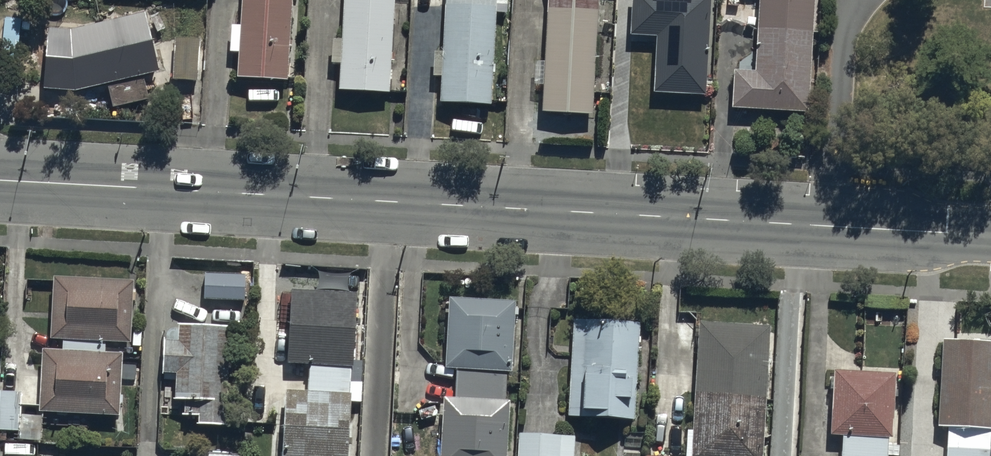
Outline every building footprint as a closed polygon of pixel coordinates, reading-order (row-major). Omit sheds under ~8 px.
[(287,79),(292,0),(242,0),(236,77),(287,79)] [(389,91),(394,0),(340,0),(336,88),(389,91)] [(490,104),(497,0),(444,0),(438,100),(490,104)] [(592,113),(600,0),(548,0),(540,110),(592,113)] [(705,94),(709,0),(631,0),(630,32),(656,33),(653,92),(705,94)] [(815,0),(758,0),(754,69),(735,68),(732,105),(808,110),(815,0)] [(79,36),(50,34),(45,97),(79,100),(161,80),(146,19),(79,36)] [(244,270),(203,270),(203,295),(243,296),(244,270)] [(62,344),(41,344),(39,409),(119,411),(120,347),(105,346),(105,338),(130,338),(131,274),(52,272),(51,334),(62,334),(62,344)] [(354,287),(290,282),(290,288),(285,288),(283,313),(288,313),(286,356),(308,357),(306,386),(285,385),(281,455),(346,455),(349,396),(360,396),(361,377),(347,376),(348,360),(351,360),(354,287)] [(507,396),(505,395),(506,367),(509,367),(511,311),(515,311),(515,303),(511,303),(511,294),(445,292),(442,362),(455,363),(454,392),(440,391),(437,455),(508,455),(508,453),(505,453),(507,396)] [(639,323),(571,318),(568,416),(633,417),(639,323)] [(229,421),(230,322),(176,320),(176,336),(164,336),(164,368),(175,369),(175,394),(184,394),(184,409),(198,409),(198,420),(229,421)] [(700,320),(693,455),(759,455),(768,326),(700,320)] [(990,425),(990,336),(940,334),(936,420),(947,421),(946,455),(988,455),(990,425)] [(832,364),(828,430),(840,431),(838,455),(885,455),(886,433),(891,433),(893,381),(901,382),(901,368),(832,364)] [(515,426),(513,455),(575,455),(576,430),(537,428),(515,426)]
